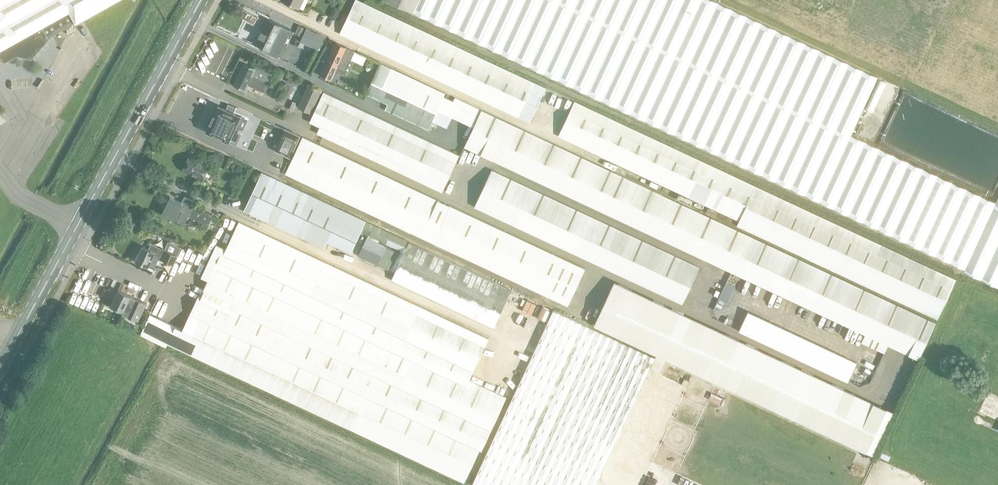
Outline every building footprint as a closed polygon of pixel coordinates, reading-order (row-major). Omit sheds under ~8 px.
[(4,61),(16,55),(31,58),(51,35),(74,22),(75,23),(116,0),(0,0),(0,60),(4,61)] [(344,25),(340,33),(530,122),(546,87),(359,0),(355,0),(344,25)] [(419,0),(389,0),(414,11),(419,0)] [(414,11),(965,268),(964,270),(997,286),(997,198),(996,202),(851,134),(878,76),(714,0),(419,0),(414,11)] [(334,5),(329,16),(335,19),(341,9),(334,5)] [(289,36),(282,32),(280,31),(283,25),(269,18),(263,31),(264,31),(261,36),(260,36),(257,43),(271,50),(275,40),(284,45),(289,36)] [(299,24),(295,32),(300,35),(304,27),(299,24)] [(301,40),(303,41),(319,49),(324,36),(306,28),(301,40)] [(344,75),(351,59),(363,64),(366,57),(354,52),(355,50),(347,47),(336,42),(321,74),(331,78),(334,70),(344,75)] [(573,197),(736,273),(918,358),(936,321),(662,194),(590,160),(482,109),(456,97),(454,101),(443,96),(445,93),(381,62),(364,99),(428,129),(432,120),(447,126),(452,115),(474,125),(464,146),(573,197)] [(244,63),(234,84),(246,90),(249,84),(265,92),(275,72),(256,64),(254,67),(244,63)] [(286,96),(292,84),(286,81),(280,93),(286,96)] [(308,84),(298,106),(311,112),(321,89),(308,84)] [(443,190),(458,156),(460,154),(324,91),(307,127),(443,190)] [(575,101),(573,104),(559,135),(740,220),(737,224),(937,318),(956,278),(753,184),(575,101)] [(207,130),(207,131),(208,132),(208,131),(228,141),(229,141),(236,144),(241,133),(238,132),(240,128),(243,129),(248,119),(241,116),(241,115),(240,115),(234,112),(236,107),(229,103),(226,109),(220,106),(219,105),(218,106),(219,106),(215,114),(214,114),(214,115),(214,116),(212,121),(211,122),(208,130),(207,130)] [(285,129),(276,150),(277,150),(289,156),(290,157),(300,135),(286,129),(285,129)] [(574,292),(585,268),(303,136),(286,172),(515,279),(568,304),(574,292)] [(211,159),(222,164),(225,157),(215,152),(211,159)] [(183,169),(193,174),(203,178),(209,165),(190,156),(183,169)] [(240,163),(236,170),(243,174),(247,167),(240,163)] [(492,169),(475,205),(683,302),(700,266),(492,169)] [(361,231),(366,221),(262,172),(244,210),(336,253),(339,246),(351,252),(361,231)] [(180,209),(191,214),(196,205),(197,202),(185,196),(182,202),(170,196),(162,214),(171,218),(170,218),(172,219),(173,219),(175,220),(180,209)] [(214,214),(196,205),(191,214),(190,216),(209,225),(214,214)] [(140,335),(161,344),(166,347),(168,343),(465,482),(480,449),(482,450),(507,397),(470,379),(489,338),(239,221),(220,263),(210,258),(202,276),(209,279),(202,294),(200,293),(183,329),(150,314),(140,335)] [(409,241),(366,221),(361,231),(405,251),(409,241)] [(359,255),(395,272),(403,253),(367,237),(359,255)] [(136,260),(154,268),(159,258),(174,264),(178,255),(177,255),(181,247),(176,245),(176,244),(171,242),(169,241),(165,249),(152,243),(149,248),(143,246),(136,260)] [(409,241),(405,251),(403,253),(395,272),(392,279),(494,327),(512,289),(409,241)] [(615,280),(594,324),(696,372),(868,453),(889,409),(615,280)] [(728,280),(720,297),(729,301),(736,284),(728,280)] [(143,311),(147,303),(132,296),(118,289),(118,291),(118,292),(118,293),(117,293),(111,305),(124,311),(123,313),(137,319),(142,310),(143,311)] [(514,396),(472,484),(473,484),(596,484),(615,444),(656,358),(554,310),(514,396)] [(857,361),(748,311),(739,331),(848,381),(857,361)]
